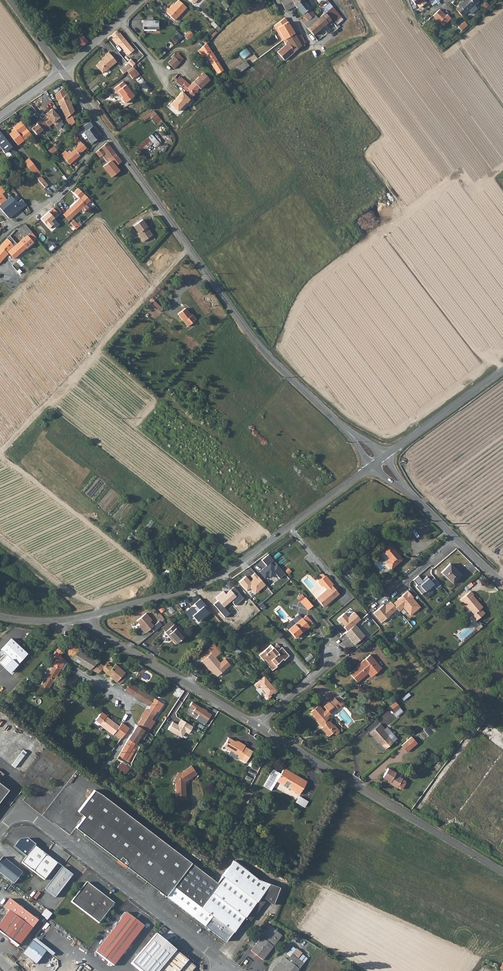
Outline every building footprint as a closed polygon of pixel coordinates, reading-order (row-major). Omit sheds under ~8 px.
[(225,0),(222,3),(227,9),(230,6),(225,0)] [(285,1),(281,3),(285,12),(296,6),(292,0),(286,0),(285,1)] [(296,6),(305,17),(301,20),(305,25),(315,16),(315,15),(303,0),(292,0),(296,6)] [(416,4),(418,3),(422,8),(426,6),(422,0),(414,0),(416,4)] [(471,9),(475,6),(480,2),(479,0),(465,0),(458,5),(459,7),(455,10),(462,16),(471,9)] [(168,8),(164,12),(175,21),(187,8),(179,1),(173,7),(172,5),(168,9),(168,8)] [(276,11),(278,10),(276,4),(269,8),(272,14),(276,11)] [(328,23),(333,28),(344,20),(333,7),(322,16),(328,23)] [(446,16),(440,10),(433,16),(444,26),(451,18),(447,15),(446,16)] [(315,15),(315,16),(305,25),(313,36),(328,23),(322,16),(322,15),(318,19),(315,15)] [(286,38),(295,33),(286,17),(275,25),(283,40),(286,38)] [(464,21),(458,27),(462,31),(467,25),(464,21)] [(161,27),(146,22),(143,31),(158,36),(161,27)] [(328,23),(313,36),(318,41),(333,28),(328,23)] [(119,34),(116,32),(112,36),(124,50),(130,45),(120,33),(119,34)] [(172,39),(176,43),(183,37),(178,33),(172,39)] [(191,33),(185,37),(189,41),(194,37),(191,33)] [(290,49),(299,41),(297,38),(295,33),(286,38),(290,49)] [(76,39),(79,43),(83,47),(88,42),(82,35),(76,39)] [(306,43),(302,35),(297,38),(299,41),(302,46),(304,45),(306,43)] [(277,52),(284,61),(302,46),(299,41),(290,49),(286,38),(283,40),(285,45),(277,52)] [(219,74),(224,71),(221,66),(213,53),(208,43),(198,52),(202,58),(205,55),(219,74)] [(240,53),(245,59),(252,52),(247,47),(240,53)] [(97,65),(94,67),(100,74),(103,72),(104,73),(115,64),(107,54),(104,56),(105,58),(97,64),(97,65)] [(175,57),(180,63),(184,59),(178,54),(175,57)] [(180,63),(175,57),(174,57),(172,59),(168,62),(174,69),(181,63),(180,63)] [(234,70),(237,75),(245,69),(242,64),(234,70)] [(132,67),(129,69),(126,71),(126,72),(131,79),(138,74),(132,67)] [(176,81),(177,82),(185,88),(189,91),(186,94),(190,100),(195,95),(194,94),(200,88),(201,89),(210,80),(203,74),(190,84),(180,76),(176,81)] [(124,96),(123,97),(127,102),(136,94),(124,80),(116,87),(124,96)] [(183,91),(185,88),(177,82),(173,87),(172,86),(170,87),(177,94),(182,89),(183,91)] [(124,96),(116,87),(115,88),(123,97),(124,96)] [(77,117),(64,89),(56,96),(71,126),(75,123),(74,119),(77,117)] [(186,94),(183,92),(171,105),(178,112),(186,103),(187,104),(190,100),(186,94)] [(124,113),(126,115),(128,112),(124,108),(123,109),(121,107),(122,106),(117,102),(115,105),(113,103),(109,107),(112,110),(109,113),(116,120),(118,118),(122,114),(124,113)] [(49,114),(43,119),(49,126),(52,123),(55,126),(61,120),(52,109),(48,112),(49,114)] [(153,117),(151,119),(156,125),(158,124),(162,121),(157,115),(153,117)] [(110,129),(121,121),(118,118),(116,120),(112,122),(111,120),(108,122),(107,120),(104,122),(110,129)] [(51,128),(49,126),(43,119),(37,124),(38,125),(32,129),(37,135),(43,131),(45,133),(51,128)] [(110,129),(112,133),(124,125),(121,121),(110,129)] [(15,129),(16,131),(10,136),(18,145),(31,134),(21,122),(14,129),(15,129)] [(80,129),(82,131),(84,129),(86,132),(94,126),(90,122),(80,129)] [(86,132),(82,135),(86,140),(88,138),(92,143),(101,137),(94,126),(86,132)] [(155,144),(157,147),(161,144),(153,134),(138,147),(143,153),(155,144)] [(82,143),(80,140),(76,136),(72,139),(78,146),(75,149),(75,150),(68,156),(65,152),(62,155),(70,165),(81,155),(80,155),(87,148),(83,143),(82,143)] [(123,163),(108,142),(97,152),(101,158),(104,155),(109,163),(104,167),(113,177),(120,171),(117,167),(121,163),(122,164),(123,163)] [(30,159),(25,163),(32,173),(37,178),(42,174),(30,159)] [(0,206),(0,208),(10,219),(27,205),(23,200),(31,193),(24,186),(8,200),(0,206)] [(87,205),(92,200),(79,188),(75,193),(80,199),(67,212),(71,216),(73,218),(82,209),(85,212),(89,208),(87,205)] [(52,220),(55,218),(50,212),(41,219),(49,228),(55,224),(52,220)] [(147,228),(148,228),(149,227),(144,220),(135,226),(140,233),(139,234),(145,242),(154,236),(150,230),(149,231),(147,228)] [(12,234),(0,247),(0,263),(6,257),(8,259),(17,250),(20,254),(37,239),(29,228),(30,227),(27,224),(18,229),(25,237),(15,247),(10,241),(14,237),(12,234)] [(186,308),(178,314),(187,327),(197,320),(194,316),(192,317),(192,316),(186,308)] [(387,562),(393,569),(404,560),(391,544),(384,550),(391,558),(387,562)] [(451,563),(442,572),(453,583),(461,574),(451,563)] [(240,582),(248,591),(251,588),(256,594),(267,585),(256,572),(250,577),(248,575),(240,582)] [(330,599),(331,600),(340,593),(333,584),(334,583),(326,574),(326,575),(324,573),(317,579),(318,581),(322,586),(323,585),(327,589),(324,592),(317,597),(324,605),(330,599)] [(419,575),(414,579),(418,584),(417,586),(423,594),(430,588),(432,590),(436,587),(438,589),(442,585),(436,577),(432,580),(428,576),(424,580),(419,575)] [(384,585),(388,590),(399,582),(394,577),(384,585)] [(376,592),(380,597),(388,590),(384,585),(376,592)] [(471,590),(461,598),(464,602),(465,601),(470,607),(466,610),(471,616),(472,614),(476,619),(485,612),(480,606),(481,604),(473,594),(474,593),(471,590)] [(384,604),(374,613),(382,622),(398,609),(400,611),(404,607),(411,615),(421,607),(413,597),(414,597),(408,591),(393,603),(392,601),(386,606),(384,604)] [(306,596),(301,600),(308,608),(313,604),(306,596)] [(147,613),(138,621),(141,624),(140,625),(145,632),(146,630),(148,632),(155,626),(152,621),(153,620),(147,613)] [(295,636),(301,631),(302,632),(310,626),(308,624),(312,621),(306,615),(303,617),(302,616),(295,623),(292,620),(291,621),(290,620),(285,624),(295,636)] [(182,637),(174,628),(175,628),(169,621),(165,624),(168,627),(163,632),(173,644),(182,637)] [(165,624),(160,628),(163,632),(168,627),(165,624)] [(366,638),(354,624),(344,633),(349,640),(350,639),(351,640),(350,641),(356,647),(366,638)] [(175,628),(174,628),(182,637),(183,636),(175,628)] [(12,639),(2,651),(6,654),(0,660),(0,664),(11,674),(28,654),(12,639)] [(275,661),(276,663),(279,660),(284,657),(285,658),(290,654),(282,646),(278,649),(272,642),(264,649),(265,651),(261,655),(264,659),(266,658),(268,661),(267,662),(270,666),(275,661)] [(71,657),(81,664),(89,656),(79,651),(80,650),(79,649),(73,645),(71,644),(69,648),(69,655),(71,657)] [(202,665),(204,664),(208,669),(215,677),(229,665),(223,659),(219,663),(213,657),(217,653),(210,645),(202,652),(206,656),(200,661),(200,662),(202,665)] [(53,665),(61,669),(62,668),(66,660),(61,656),(61,651),(56,647),(52,654),(54,656),(50,663),(53,665)] [(206,656),(202,652),(197,657),(200,661),(206,656)] [(361,662),(349,672),(356,681),(366,673),(369,671),(373,675),(381,667),(369,653),(360,661),(361,662)] [(89,656),(81,664),(90,669),(96,661),(89,656)] [(275,661),(270,666),(272,669),(281,662),(279,660),(276,663),(275,661)] [(118,681),(121,684),(125,679),(128,676),(125,673),(126,672),(116,664),(113,667),(108,662),(104,667),(96,661),(90,669),(100,673),(103,669),(117,682),(118,681)] [(50,689),(61,669),(53,665),(42,684),(50,689)] [(273,685),(265,675),(255,683),(257,686),(260,684),(266,692),(264,694),(268,698),(271,694),(270,693),(275,689),(276,690),(279,688),(275,683),(273,685)] [(134,696),(140,688),(137,686),(130,683),(125,690),(134,696)] [(140,688),(134,696),(142,700),(147,693),(140,688)] [(147,693),(142,700),(151,706),(155,698),(147,693)] [(334,705),(339,701),(335,695),(329,700),(334,705)] [(155,698),(151,706),(154,708),(159,701),(155,698)] [(343,701),(341,699),(339,701),(334,705),(329,700),(329,699),(323,704),(326,708),(324,710),(318,703),(310,710),(313,714),(319,722),(321,720),(324,724),(322,726),(329,735),(333,732),(335,733),(337,733),(340,730),(340,728),(335,723),(334,725),(330,720),(328,721),(326,718),(329,716),(327,714),(329,712),(330,713),(343,701)] [(159,701),(154,708),(158,710),(159,711),(164,704),(159,701)] [(192,702),(189,706),(194,709),(193,711),(199,714),(196,719),(205,724),(211,714),(206,710),(207,710),(202,707),(202,708),(192,702)] [(393,713),(400,707),(395,702),(388,707),(393,713)] [(158,710),(154,708),(151,706),(148,710),(155,715),(158,710)] [(158,717),(155,715),(148,710),(147,710),(138,725),(145,730),(148,732),(158,717)] [(108,716),(104,713),(102,711),(95,719),(101,723),(100,724),(113,735),(114,734),(108,729),(110,726),(103,722),(108,716)] [(124,735),(130,728),(123,723),(120,726),(108,716),(103,722),(110,726),(108,729),(114,734),(117,730),(124,735)] [(178,725),(172,722),(168,729),(180,736),(183,736),(185,732),(188,734),(193,726),(181,719),(178,725)] [(380,723),(369,732),(378,743),(379,743),(385,749),(393,743),(387,736),(388,736),(383,730),(385,729),(380,723)] [(145,731),(145,730),(138,725),(128,740),(135,744),(136,744),(141,736),(144,738),(148,733),(145,731)] [(114,734),(121,740),(124,735),(117,730),(114,734)] [(411,737),(402,745),(401,745),(406,752),(417,743),(411,737)] [(223,746),(229,750),(238,755),(237,757),(245,762),(251,751),(244,746),(244,745),(237,741),(236,743),(228,738),(223,746)] [(128,740),(126,744),(133,748),(135,744),(128,740)] [(125,745),(119,756),(128,762),(136,750),(133,748),(126,744),(125,745)] [(16,761),(18,763),(27,752),(25,750),(16,761)] [(235,759),(237,757),(238,755),(229,750),(227,754),(235,759)] [(123,773),(123,772),(125,769),(127,767),(119,761),(114,766),(123,773)] [(173,783),(173,800),(183,800),(183,783),(185,781),(196,775),(191,766),(180,772),(176,772),(171,780),(173,783)] [(273,788),(277,780),(282,771),(274,767),(265,785),(273,788)] [(284,767),(282,771),(277,780),(280,782),(301,792),(307,779),(284,767)] [(382,776),(387,780),(389,782),(388,783),(397,791),(399,790),(404,785),(404,783),(394,775),(395,774),(388,768),(382,776)] [(9,789),(0,782),(0,801),(9,789)] [(127,864),(168,896),(194,863),(98,788),(81,810),(87,815),(78,826),(120,859),(119,860),(126,865),(127,864)] [(300,796),(297,802),(306,807),(309,801),(300,796)] [(35,845),(22,862),(33,871),(46,854),(35,845)] [(46,854),(33,871),(45,879),(58,862),(46,854)] [(14,883),(22,873),(1,857),(0,859),(0,873),(14,883)] [(168,896),(195,917),(226,941),(262,893),(274,903),(281,887),(259,879),(236,861),(219,882),(194,863),(168,896)] [(62,866),(45,888),(56,896),(73,874),(62,866)] [(87,881),(72,901),(99,921),(115,902),(87,881)] [(3,906),(9,911),(33,928),(38,920),(9,899),(3,906)] [(42,915),(48,920),(53,913),(47,909),(42,915)] [(9,911),(0,923),(0,932),(19,946),(33,928),(9,911)] [(115,964),(145,925),(127,911),(97,951),(115,964)] [(281,935),(270,926),(251,950),(263,959),(281,935)] [(157,934),(132,963),(141,970),(194,970),(197,967),(157,934)] [(293,947),(290,950),(297,955),(300,952),(293,947)] [(258,956),(252,952),(249,956),(254,960),(258,956)] [(285,957),(274,970),(298,970),(304,963),(294,955),(290,961),(285,957)]
